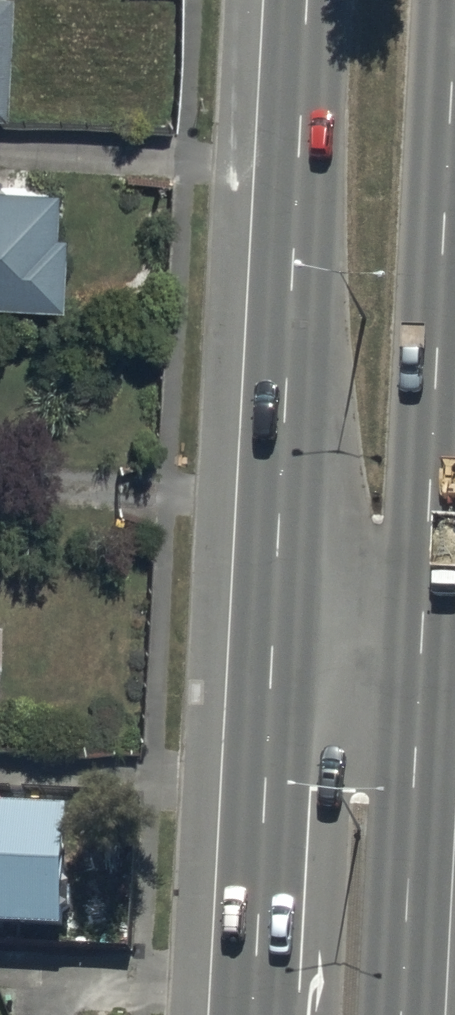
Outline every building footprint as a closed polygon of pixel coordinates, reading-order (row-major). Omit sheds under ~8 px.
[(58,298),(61,228),(53,227),(55,185),(0,183),(0,296),(58,298)] [(0,813),(0,931),(64,934),(68,816),(0,813)]
